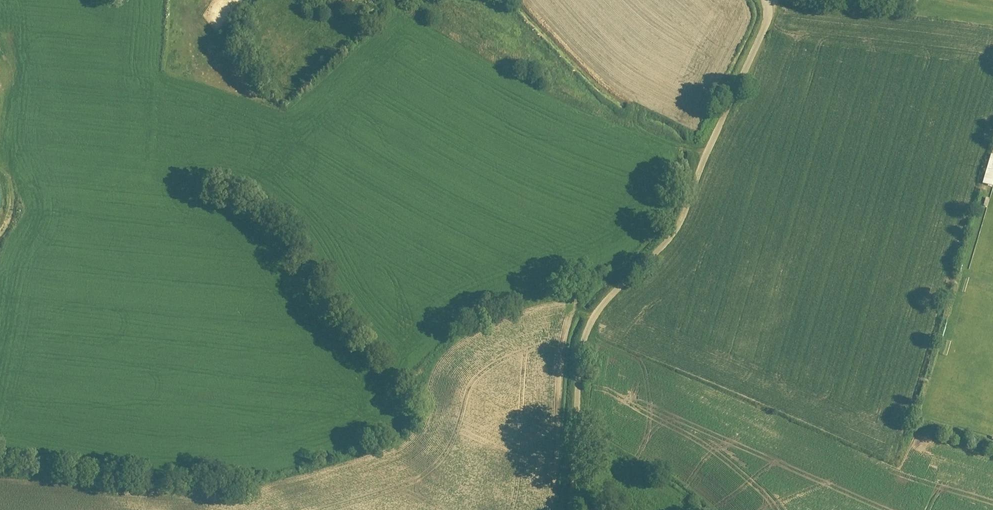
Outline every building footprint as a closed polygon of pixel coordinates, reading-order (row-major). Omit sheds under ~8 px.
[(346,8),(355,0),(339,0),(346,8)] [(983,187),(992,190),(992,159),(992,158),(983,187)]
